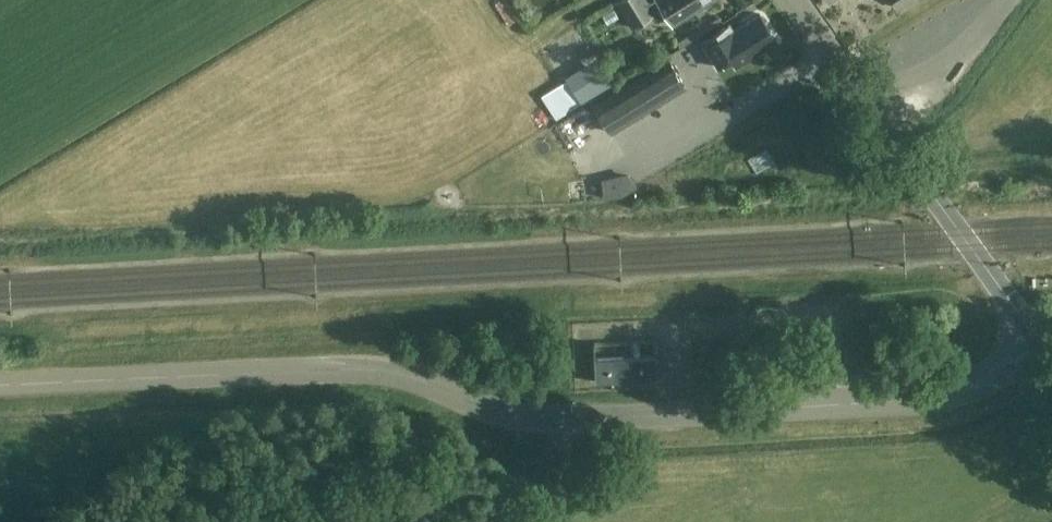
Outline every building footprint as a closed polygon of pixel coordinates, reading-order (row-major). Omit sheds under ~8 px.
[(648,3),(646,0),(618,0),(614,2),(632,29),(654,14),(653,12),(660,7),(670,25),(710,0),(653,0),(648,3)] [(732,58),(736,65),(776,41),(759,13),(733,29),(729,23),(701,40),(718,67),(732,58)] [(669,60),(594,105),(611,132),(685,86),(669,60)] [(599,70),(575,78),(581,100),(605,93),(599,70)] [(566,79),(545,89),(558,115),(579,105),(566,79)] [(628,175),(619,181),(626,193),(636,187),(628,175)] [(869,332),(880,331),(879,324),(868,325),(869,332)] [(595,382),(656,379),(654,340),(593,343),(595,382)]
